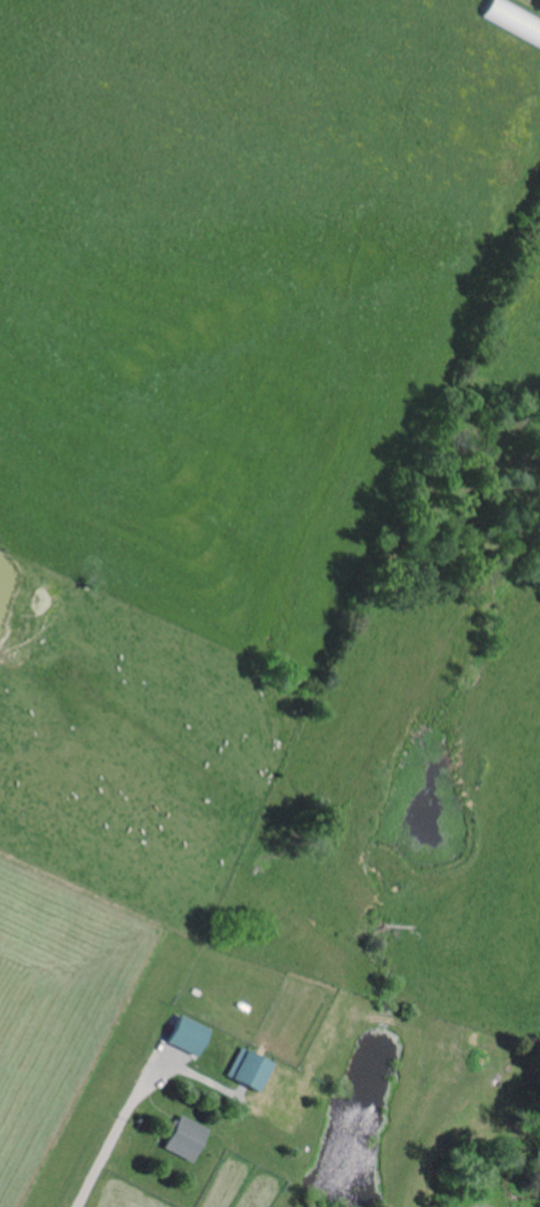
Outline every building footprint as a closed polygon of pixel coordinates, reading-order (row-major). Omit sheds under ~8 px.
[(194,1056),(206,1028),(177,1015),(165,1042),(194,1056)] [(271,1063),(239,1048),(226,1077),(257,1092),(271,1063)] [(204,1129),(176,1115),(161,1149),(189,1162),(204,1129)]
